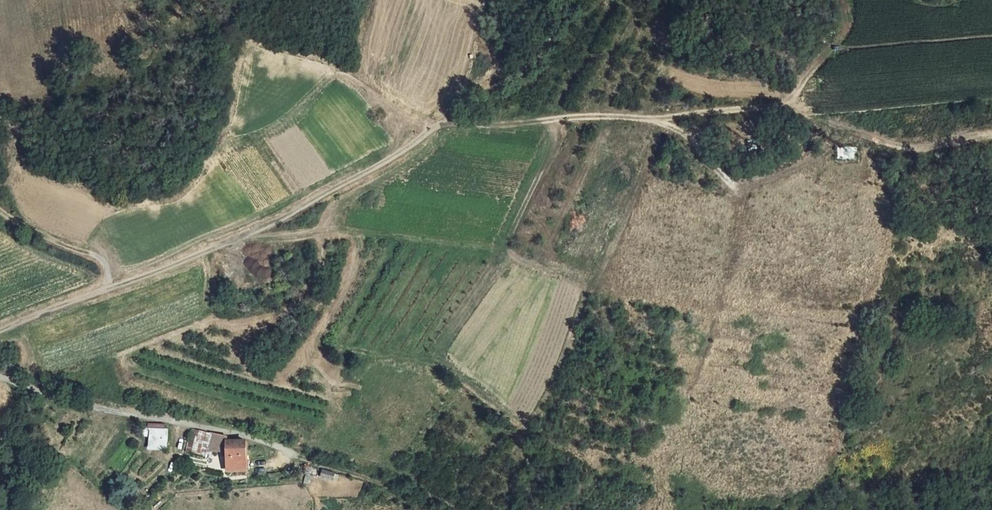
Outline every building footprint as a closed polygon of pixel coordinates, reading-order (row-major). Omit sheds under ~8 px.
[(149,449),(167,450),(168,428),(149,428),(149,449)] [(224,440),(223,435),(201,438),(202,450),(224,448),(224,440)] [(244,440),(238,439),(224,440),(224,448),(224,450),(245,450),(245,445),(244,440)] [(255,470),(253,445),(245,445),(245,450),(224,450),(225,472),(255,470)]
